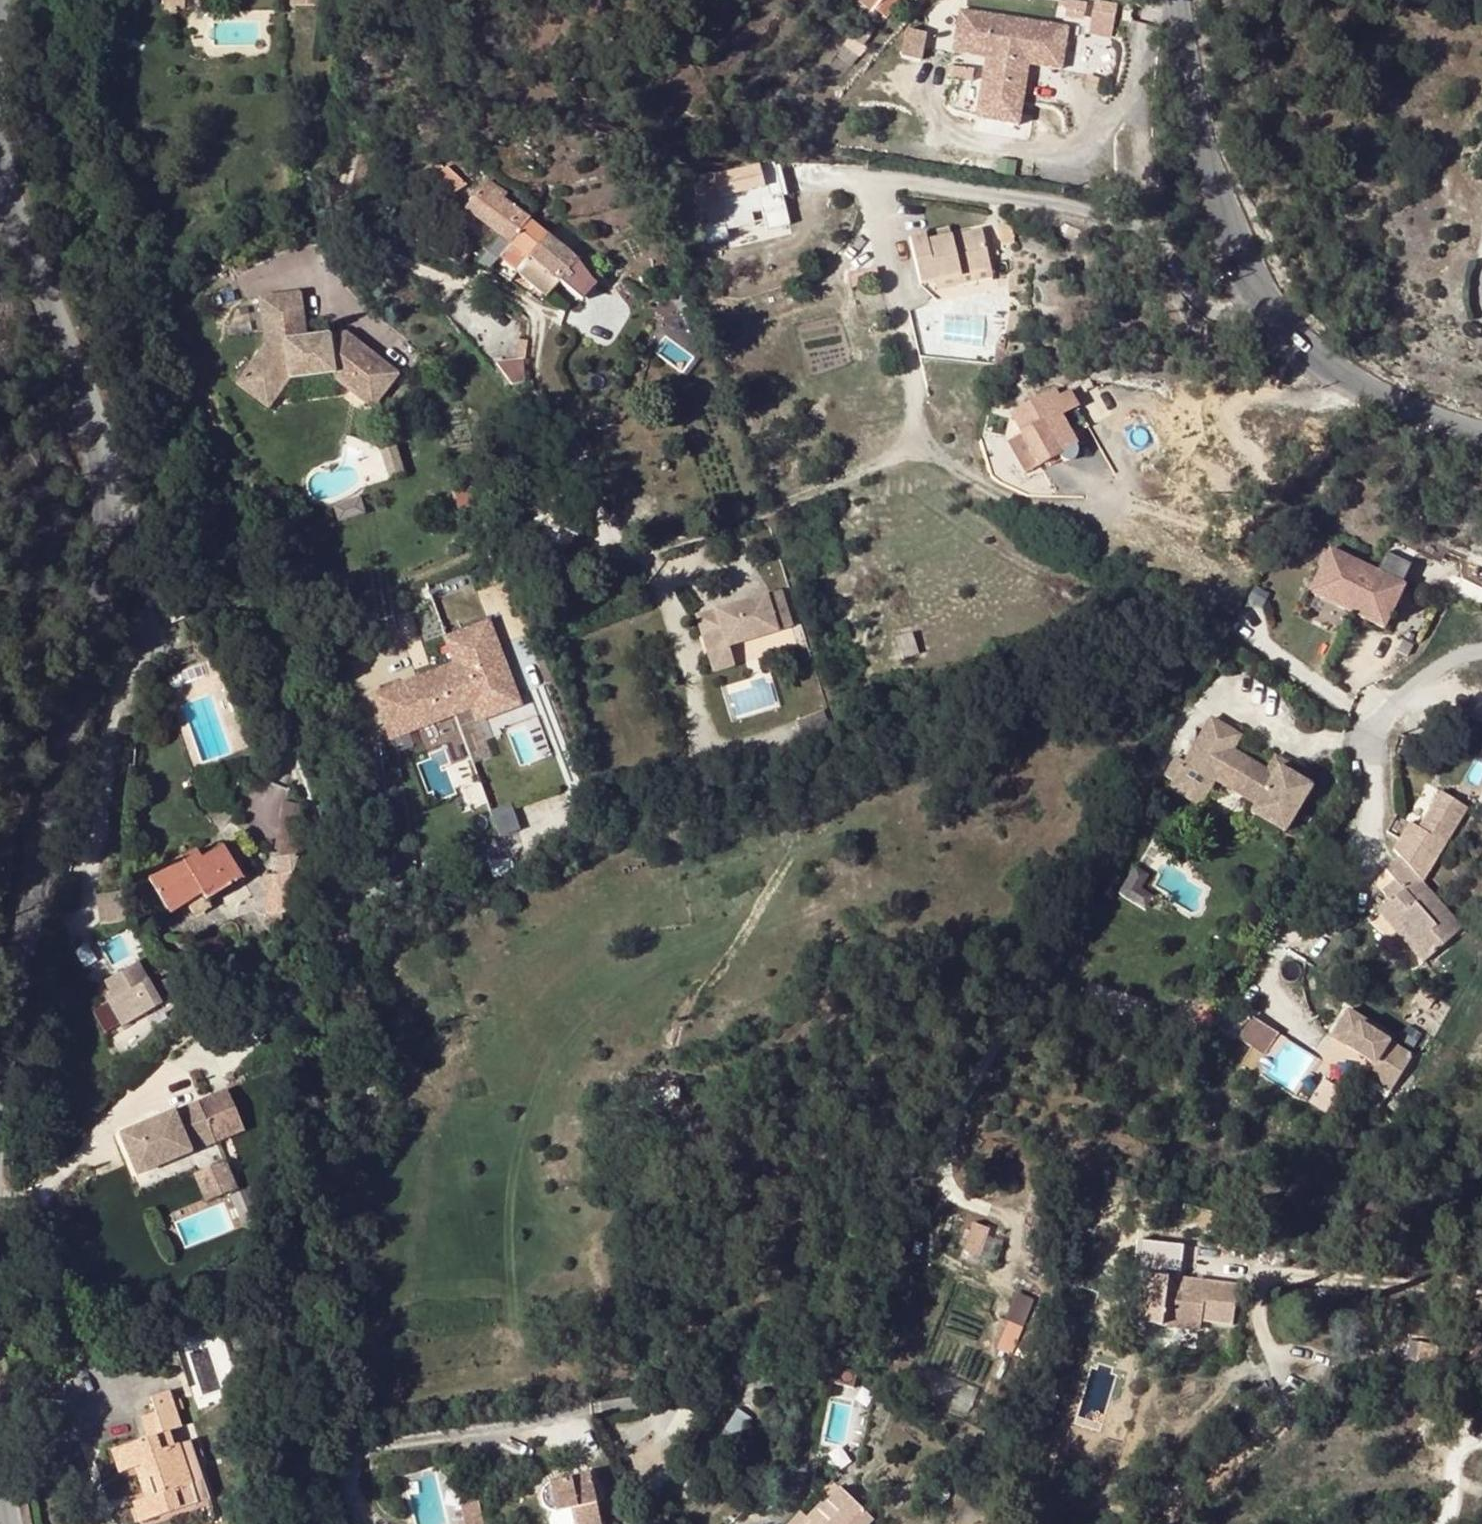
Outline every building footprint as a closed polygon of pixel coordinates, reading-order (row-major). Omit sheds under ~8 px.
[(161,10),(181,9),(181,0),(161,0),(161,10)] [(871,12),(872,11),(885,20),(901,0),(857,0),(871,12)] [(1108,37),(1112,14),(1088,11),(1085,33),(1108,37)] [(1066,30),(959,13),(956,33),(970,36),(967,56),(985,59),(976,119),(1017,125),(1027,66),(1045,69),(1048,49),(1063,52),(1066,30)] [(872,33),(862,25),(851,39),(861,46),(872,33)] [(970,36),(956,33),(953,54),(967,56),(970,36)] [(1048,49),(1045,69),(1060,72),(1063,52),(1048,49)] [(708,228),(723,224),(725,231),(752,224),(750,213),(761,211),(764,227),(787,221),(781,194),(770,196),(769,189),(779,187),(774,162),(714,176),(716,184),(695,189),(699,208),(703,207),(708,228)] [(437,177),(456,194),(466,186),(446,169),(437,177)] [(504,195),(487,182),(464,210),(484,226),(502,202),(500,201),(504,195)] [(780,192),(779,187),(769,189),(770,196),(781,194),(780,192)] [(497,260),(508,245),(526,221),(502,202),(484,226),(480,231),(477,237),(474,243),(470,251),(467,255),(477,263),(488,271),(490,269),(497,260)] [(526,258),(544,236),(526,221),(508,245),(497,260),(515,273),(526,258)] [(754,233),(752,224),(725,231),(726,239),(754,233)] [(1010,241),(1007,226),(996,227),(1000,243),(1010,241)] [(924,234),(927,243),(950,238),(948,229),(924,234)] [(917,285),(934,281),(989,270),(980,231),(950,238),(927,243),(924,234),(907,238),(917,285)] [(459,265),(467,255),(470,251),(445,235),(433,250),(459,265)] [(526,258),(559,283),(576,262),(544,236),(526,258)] [(546,298),(559,283),(526,258),(515,273),(546,298)] [(501,276),(508,282),(515,273),(507,268),(501,276)] [(991,279),(989,270),(934,281),(935,291),(991,279)] [(301,323),(296,294),(296,293),(257,298),(261,328),(301,323)] [(688,306),(681,294),(675,297),(681,309),(688,306)] [(395,374),(343,334),(334,334),(303,339),(301,323),(261,328),(263,344),(234,385),(265,408),(286,378),(334,372),(332,380),(369,408),(395,374)] [(1002,350),(1004,336),(999,333),(992,345),(1002,350)] [(525,361),(526,348),(526,346),(527,342),(519,341),(517,359),(524,359),(524,361),(525,361)] [(511,386),(525,382),(525,368),(524,368),(524,361),(524,359),(517,359),(493,362),(495,363),(498,368),(498,369),(511,386)] [(1078,444),(1048,393),(1012,415),(1023,434),(1021,434),(1039,468),(1060,455),(1062,459),(1063,460),(1065,461),(1068,462),(1070,462),(1073,462),(1076,460),(1079,456),(1079,455),(1080,453),(1079,451),(1079,449),(1077,445),(1078,444)] [(1006,442),(1023,475),(1039,468),(1021,434),(1006,442)] [(402,475),(393,445),(377,450),(386,480),(402,475)] [(1369,570),(1330,551),(1309,593),(1347,613),(1369,570)] [(1403,587),(1369,570),(1347,613),(1382,630),(1403,587)] [(791,627),(779,590),(711,611),(722,647),(726,646),(791,627)] [(732,665),(726,646),(722,647),(711,611),(693,616),(710,672),(732,665)] [(494,662),(501,659),(488,624),(446,640),(456,666),(412,682),(415,689),(404,694),(401,687),(382,694),(391,717),(399,714),(406,733),(472,708),(473,712),(515,696),(505,670),(498,673),(494,662)] [(505,670),(501,659),(494,662),(498,673),(505,670)] [(415,689),(412,682),(401,687),(404,694),(415,689)] [(382,694),(375,697),(391,739),(406,733),(399,714),(391,717),(382,694)] [(519,705),(515,696),(473,712),(477,721),(519,705)] [(826,725),(821,711),(793,721),(799,735),(826,725)] [(1310,790),(1310,788),(1310,787),(1277,768),(1274,773),(1234,751),(1243,737),(1211,718),(1209,718),(1208,719),(1182,763),(1174,758),(1162,777),(1170,782),(1181,764),(1214,784),(1254,807),(1251,812),(1250,814),(1250,815),(1251,815),(1283,834),(1283,833),(1310,790)] [(1199,810),(1214,784),(1181,764),(1170,782),(1165,790),(1199,810)] [(1444,847),(1467,809),(1440,792),(1417,830),(1422,833),(1415,844),(1416,845),(1430,854),(1435,856),(1441,844),(1444,847)] [(290,873),(304,837),(296,804),(281,803),(273,847),(278,848),(276,875),(290,873)] [(512,808),(491,816),(501,841),(522,833),(512,808)] [(194,851),(147,881),(148,882),(169,916),(186,905),(194,918),(209,908),(205,902),(249,874),(228,842),(200,860),(194,851)] [(1413,871),(1430,854),(1416,845),(1400,857),(1413,871)] [(1400,857),(1386,871),(1394,880),(1403,890),(1390,901),(1389,900),(1377,910),(1390,925),(1394,922),(1413,944),(1409,947),(1422,962),(1462,929),(1413,871),(1400,857)] [(1147,873),(1135,866),(1119,892),(1143,906),(1150,894),(1139,887),(1147,873)] [(295,912),(290,873),(276,875),(262,876),(265,916),(295,912)] [(1390,901),(1403,890),(1394,880),(1382,891),(1389,900),(1390,901)] [(101,918),(118,917),(117,893),(99,894),(101,918)] [(1413,944),(1394,922),(1390,925),(1409,947),(1413,944)] [(119,1027),(161,1004),(172,997),(162,981),(150,987),(135,962),(101,981),(108,993),(111,999),(105,1003),(119,1027)] [(111,999),(108,993),(101,997),(105,1003),(111,999)] [(1391,1092),(1412,1058),(1388,1043),(1392,1038),(1347,1011),(1330,1038),(1372,1064),(1365,1076),(1391,1092)] [(1262,1055),(1275,1033),(1247,1016),(1234,1037),(1262,1055)] [(679,1103),(677,1082),(652,1086),(655,1106),(679,1103)] [(192,1152),(187,1142),(211,1132),(216,1143),(245,1131),(227,1089),(121,1133),(120,1133),(119,1135),(135,1173),(136,1175),(137,1175),(139,1175),(191,1153),(192,1152)] [(192,1153),(216,1143),(211,1132),(187,1142),(192,1152),(192,1153)] [(236,1188),(225,1163),(194,1175),(205,1201),(236,1188)] [(980,1260),(989,1230),(972,1225),(962,1254),(980,1260)] [(1230,1326),(1235,1286),(1183,1281),(1184,1263),(1152,1259),(1150,1278),(1144,1277),(1140,1306),(1162,1309),(1161,1317),(1199,1322),(1230,1326)] [(997,1344),(1010,1351),(1036,1299),(1023,1292),(997,1344)] [(1161,1317),(1162,1309),(1140,1306),(1138,1324),(1198,1331),(1199,1322),(1161,1317)] [(1404,1368),(1415,1370),(1421,1345),(1410,1343),(1404,1368)] [(1457,1354),(1421,1345),(1415,1370),(1451,1380),(1457,1354)] [(853,1390),(856,1374),(834,1369),(830,1386),(853,1390)] [(145,1467),(156,1498),(149,1500),(135,1504),(142,1523),(196,1505),(177,1447),(174,1448),(169,1433),(181,1430),(170,1395),(152,1400),(157,1415),(144,1419),(151,1439),(124,1449),(132,1472),(139,1469),(145,1467)] [(177,1447),(196,1505),(199,1511),(204,1523),(212,1523),(213,1523),(216,1517),(191,1443),(177,1447)] [(124,1475),(132,1472),(124,1449),(116,1452),(124,1475)] [(147,1493),(149,1500),(156,1498),(145,1467),(139,1469),(147,1493)] [(589,1478),(548,1487),(545,1488),(544,1492),(542,1495),(541,1498),(542,1502),(543,1505),(544,1508),(547,1511),(550,1513),(554,1514),(572,1511),(575,1523),(600,1523),(589,1478)] [(806,1522),(808,1523),(869,1523),(872,1520),(839,1490),(819,1514),(817,1512),(806,1522)] [(478,1502),(461,1506),(465,1523),(483,1523),(478,1502)]
